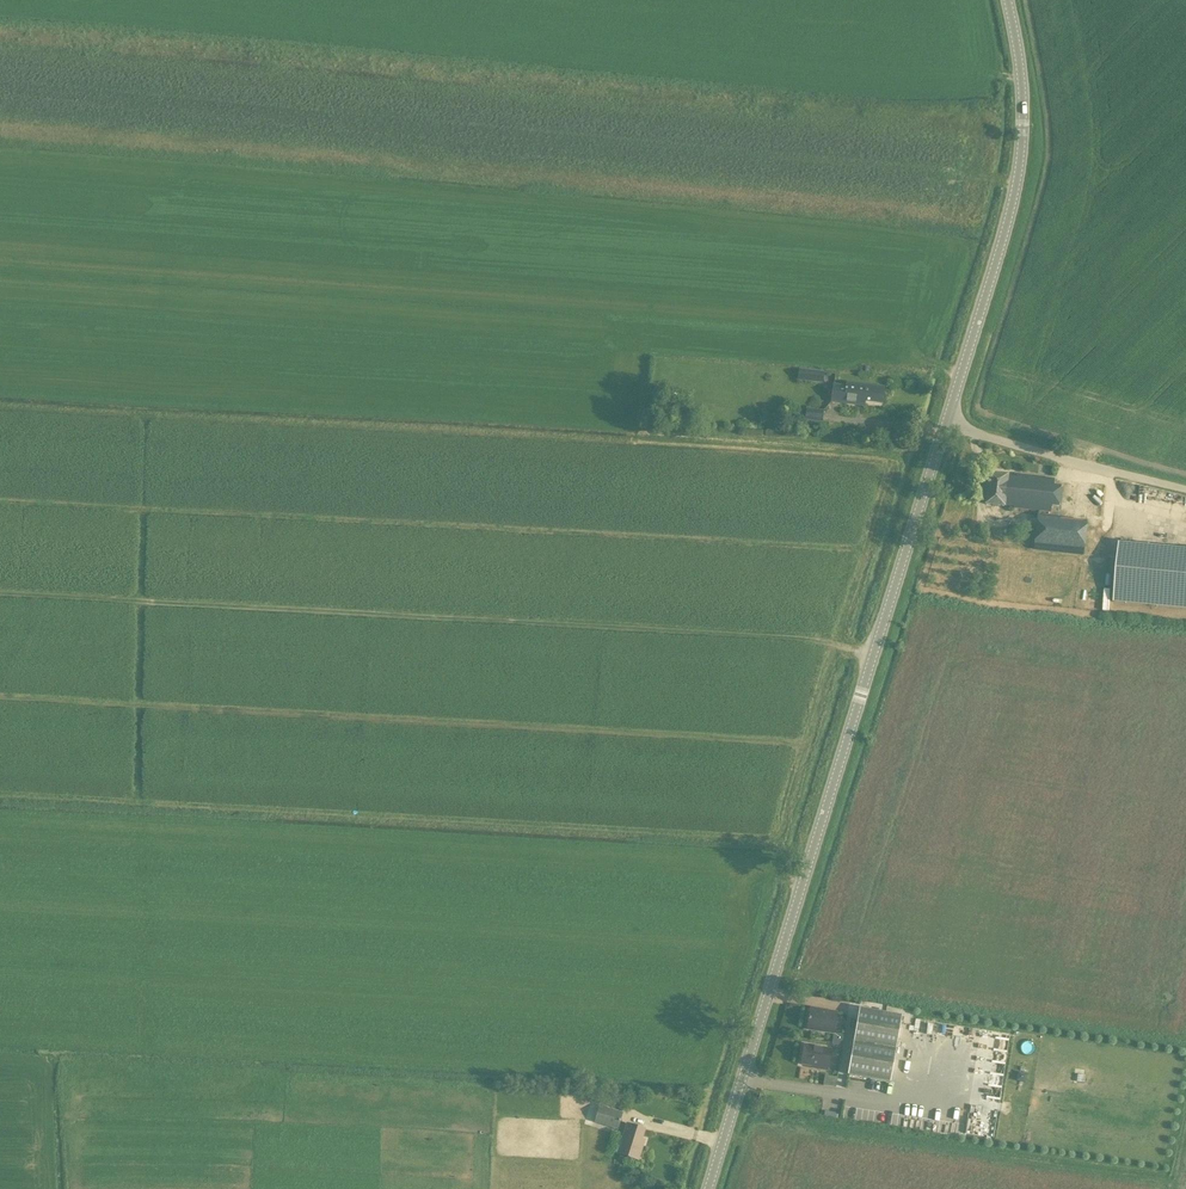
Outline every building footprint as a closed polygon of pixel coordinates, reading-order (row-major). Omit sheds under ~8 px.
[(823,372),(799,370),(797,381),(822,383),(823,372)] [(864,404),(864,401),(881,403),(883,388),(847,384),(847,387),(833,386),(832,401),(864,404)] [(822,422),(823,411),(806,409),(805,420),(822,422)] [(988,475),(985,505),(1004,507),(1013,508),(1013,509),(1037,511),(1052,513),(1055,481),(1055,479),(1016,476),(1016,477),(1007,477),(988,475)] [(1037,516),(1034,547),(1083,553),(1087,521),(1037,516)] [(1119,543),(1113,602),(1185,609),(1185,549),(1119,543)] [(890,1082),(901,1015),(859,1008),(848,1075),(890,1082)] [(836,1013),(810,1009),(807,1029),(833,1033),(836,1013)] [(842,1045),(845,1034),(836,1032),(833,1043),(842,1045)] [(804,1046),(801,1065),(818,1067),(817,1069),(827,1071),(830,1050),(804,1046)] [(827,1073),(825,1083),(837,1086),(839,1076),(827,1073)] [(623,1113),(600,1105),(595,1122),(617,1130),(623,1113)] [(919,1115),(915,1127),(928,1131),(932,1120),(919,1115)] [(643,1147),(639,1146),(644,1131),(626,1125),(617,1152),(639,1159),(643,1147)]
